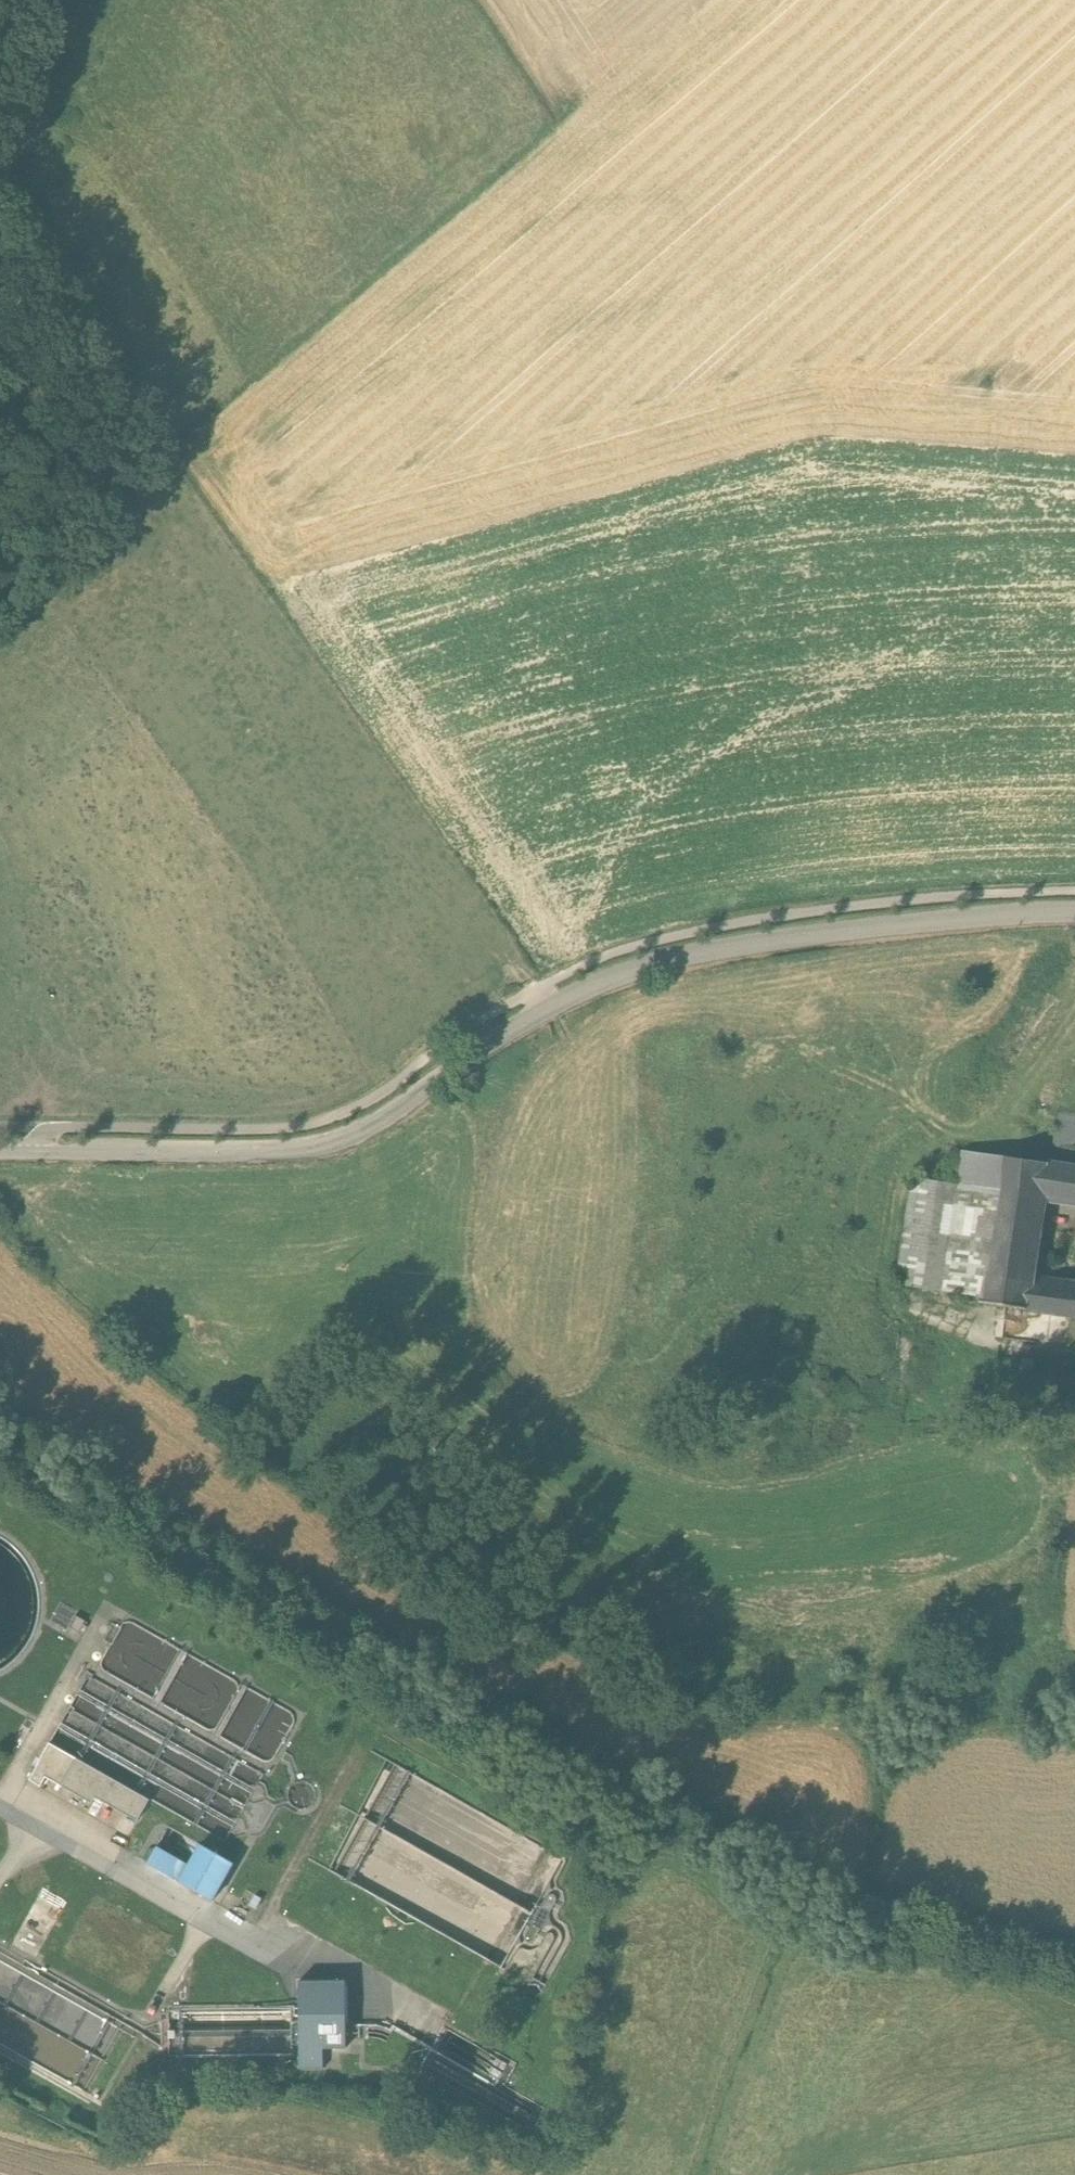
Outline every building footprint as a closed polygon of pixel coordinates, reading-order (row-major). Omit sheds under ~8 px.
[(1059,1109),(1052,1142),(1074,1147),(1074,1113),(1059,1109)] [(1002,1156),(1002,1157),(965,1152),(944,1291),(981,1297),(980,1303),(1074,1317),(1074,1286),(1031,1279),(1043,1198),(1074,1203),(1074,1167),(1002,1156)] [(86,1623),(76,1618),(70,1628),(80,1633),(86,1623)] [(149,1800),(49,1744),(28,1781),(41,1788),(46,1778),(92,1804),(95,1798),(137,1822),(149,1800)] [(190,1868),(156,1849),(147,1864),(217,1904),(237,1868),(202,1848),(190,1868)] [(345,1982),(298,1982),(299,2049),(323,2049),(345,2049),(345,1982)] [(323,2049),(299,2049),(299,2069),(323,2069),(323,2049)]
